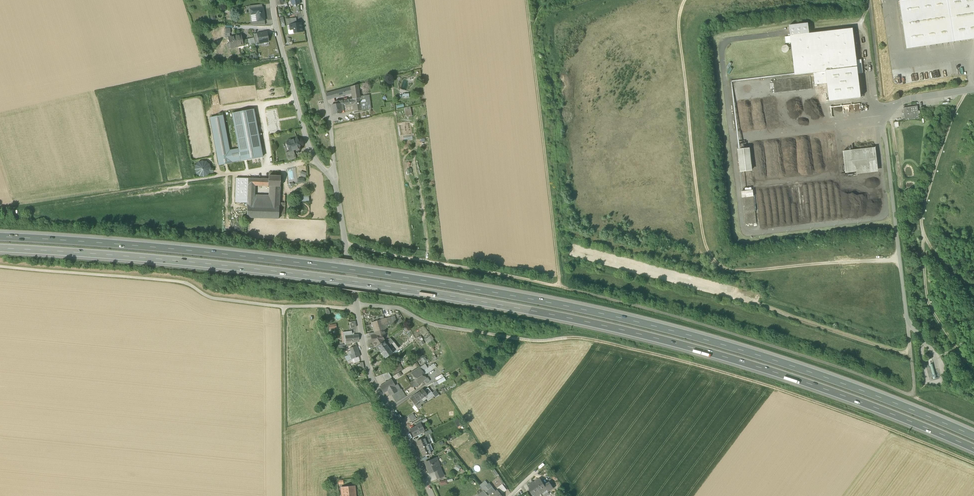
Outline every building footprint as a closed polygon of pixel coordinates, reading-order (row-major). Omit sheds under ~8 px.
[(973,39),(973,0),(908,0),(899,1),(906,49),(973,39)] [(250,10),(251,15),(256,14),(257,21),(264,20),(263,8),(262,8),(250,10)] [(302,32),(302,27),(301,28),(300,23),(297,24),(290,25),(290,30),(293,29),(294,33),(302,32)] [(789,27),(790,36),(809,34),(808,24),(789,26),(789,27)] [(852,29),(809,34),(790,36),(791,43),(795,75),(813,73),(825,72),(857,68),(856,60),(852,29)] [(259,43),(262,43),(263,46),(264,46),(269,45),(268,42),(267,32),(257,34),(259,43)] [(241,34),(234,36),(236,44),(238,43),(239,46),(248,44),(247,39),(242,40),(241,34)] [(231,48),(239,46),(238,43),(236,44),(234,36),(230,37),(228,37),(231,48)] [(857,68),(825,72),(827,84),(829,101),(861,98),(858,74),(857,68)] [(815,85),(827,84),(825,72),(813,73),(815,85)] [(806,77),(773,81),(774,92),(797,90),(797,87),(798,87),(798,89),(806,88),(806,82),(806,77)] [(351,94),(352,99),(359,98),(359,96),(360,96),(359,90),(358,85),(350,87),(351,94)] [(350,87),(332,92),(334,98),(351,94),(350,87)] [(326,94),(327,100),(334,98),(332,92),(326,94)] [(369,95),(360,96),(359,96),(359,98),(352,99),(339,101),(341,113),(354,111),(354,112),(371,109),(369,95)] [(331,105),(333,115),(341,114),(341,113),(339,101),(335,102),(335,104),(331,105)] [(903,108),(905,120),(919,118),(918,109),(918,108),(917,106),(903,108)] [(262,157),(253,110),(232,114),(239,149),(241,160),(241,161),(262,157)] [(222,115),(210,118),(219,165),(231,163),(231,162),(229,151),(222,115)] [(289,151),(289,152),(293,150),(300,148),(297,138),(292,140),(290,140),(288,141),(287,142),(286,142),(289,151)] [(854,150),(856,172),(878,169),(875,148),(854,150)] [(239,149),(229,151),(231,162),(241,160),(239,149)] [(286,153),(289,161),(296,158),(293,150),(289,152),(289,151),(286,153)] [(856,172),(854,150),(843,151),(845,173),(856,172)] [(738,156),(740,171),(752,170),(750,154),(738,156)] [(198,178),(212,172),(207,159),(193,164),(198,178)] [(271,186),(280,187),(280,176),(269,176),(268,179),(268,186),(271,186)] [(270,196),(270,206),(279,206),(280,195),(280,187),(271,186),(270,196)] [(270,206),(270,196),(255,196),(254,206),(270,206)] [(270,206),(254,206),(247,205),(247,218),(253,218),(278,219),(279,215),(279,206),(270,206)] [(383,325),(385,329),(392,324),(389,317),(384,319),(385,324),(383,325)] [(385,329),(383,325),(382,320),(378,321),(372,323),(374,333),(380,331),(381,331),(384,330),(385,329)] [(418,329),(423,336),(428,332),(424,326),(418,329)] [(385,336),(384,330),(381,331),(380,331),(374,333),(375,335),(372,336),(372,342),(375,347),(385,341),(382,338),(385,336)] [(345,342),(345,345),(350,344),(355,343),(358,342),(357,341),(359,341),(358,335),(352,335),(346,336),(346,341),(345,342)] [(424,340),(430,348),(436,344),(433,340),(434,339),(431,335),(424,340)] [(380,351),(385,359),(393,353),(387,346),(385,342),(384,342),(376,347),(379,352),(380,351)] [(350,351),(351,354),(359,351),(356,344),(353,345),(354,347),(349,349),(350,351)] [(360,356),(359,351),(351,354),(348,355),(350,360),(352,359),(353,359),(358,357),(360,356)] [(424,374),(424,375),(427,373),(429,372),(433,369),(431,366),(427,368),(422,372),(424,374)] [(419,384),(424,381),(427,379),(426,378),(424,375),(424,374),(422,372),(420,368),(411,373),(415,379),(418,384),(419,384)] [(382,375),(386,381),(391,377),(388,372),(382,375)] [(419,385),(419,384),(418,384),(415,379),(410,382),(414,388),(415,387),(416,388),(419,385)] [(390,396),(392,395),(398,391),(395,386),(391,380),(380,387),(384,393),(387,391),(390,396)] [(398,391),(403,399),(406,396),(401,389),(401,390),(397,384),(395,386),(398,391)] [(425,397),(427,395),(424,391),(422,389),(417,393),(421,399),(423,401),(426,399),(425,397)] [(396,403),(403,399),(398,391),(392,395),(396,403)] [(432,393),(431,392),(427,395),(425,397),(426,399),(428,401),(434,396),(432,393)] [(418,402),(421,399),(417,393),(410,399),(414,404),(418,409),(421,407),(420,405),(418,402)] [(408,417),(411,422),(416,419),(413,414),(408,417)] [(410,430),(413,436),(424,431),(421,424),(420,424),(416,426),(410,430)] [(427,445),(425,440),(424,438),(421,440),(418,441),(416,442),(419,449),(427,445)] [(419,449),(422,457),(431,453),(430,451),(427,445),(419,449)] [(425,463),(429,473),(435,470),(436,472),(441,470),(436,458),(425,463)] [(541,494),(547,490),(544,485),(540,478),(533,482),(541,494)] [(541,494),(533,482),(528,486),(530,489),(529,490),(533,495),(534,495),(537,495),(541,494)] [(549,482),(544,485),(547,490),(548,492),(553,488),(549,482)] [(507,490),(502,484),(498,488),(502,494),(507,490)] [(342,495),(356,495),(354,486),(341,487),(342,495)] [(487,491),(490,495),(496,492),(496,491),(492,487),(489,490),(487,491)]
